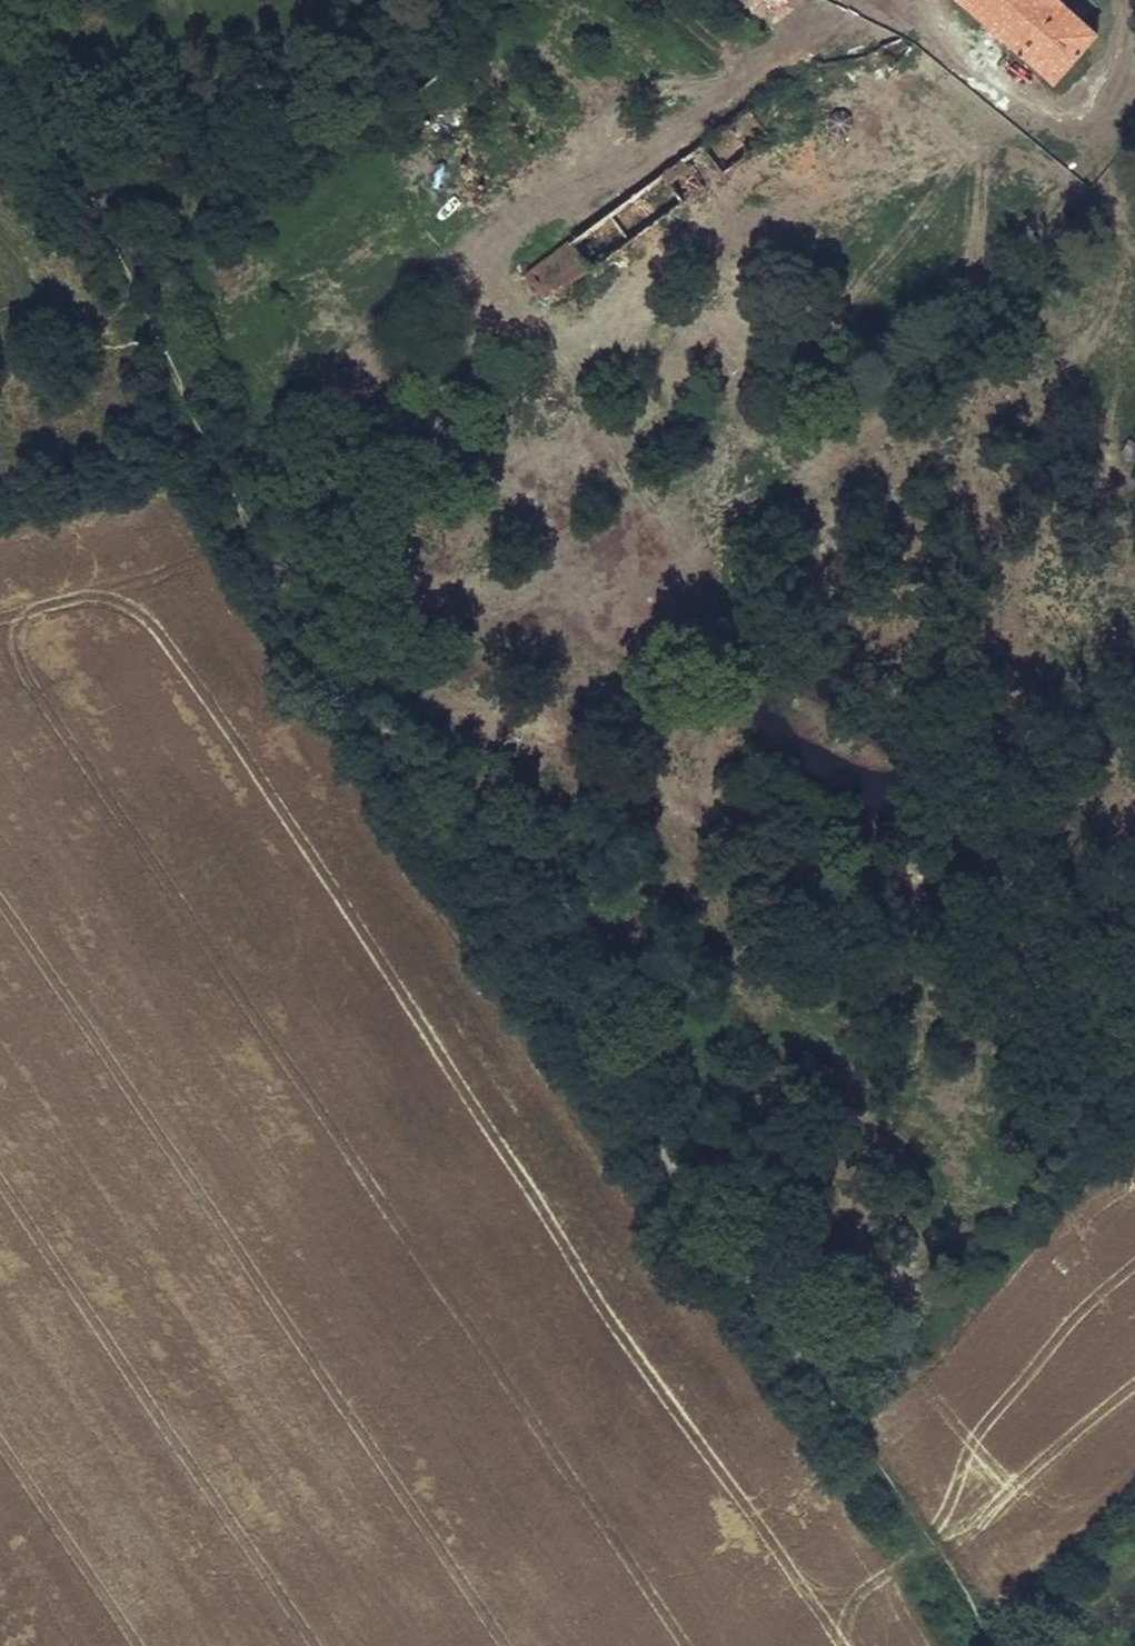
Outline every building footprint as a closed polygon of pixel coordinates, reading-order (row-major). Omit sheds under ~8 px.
[(1055,77),(1097,29),(1066,0),(968,0),(1055,77)] [(599,216),(553,251),(575,279),(598,261),(750,145),(728,117),(599,216)]
